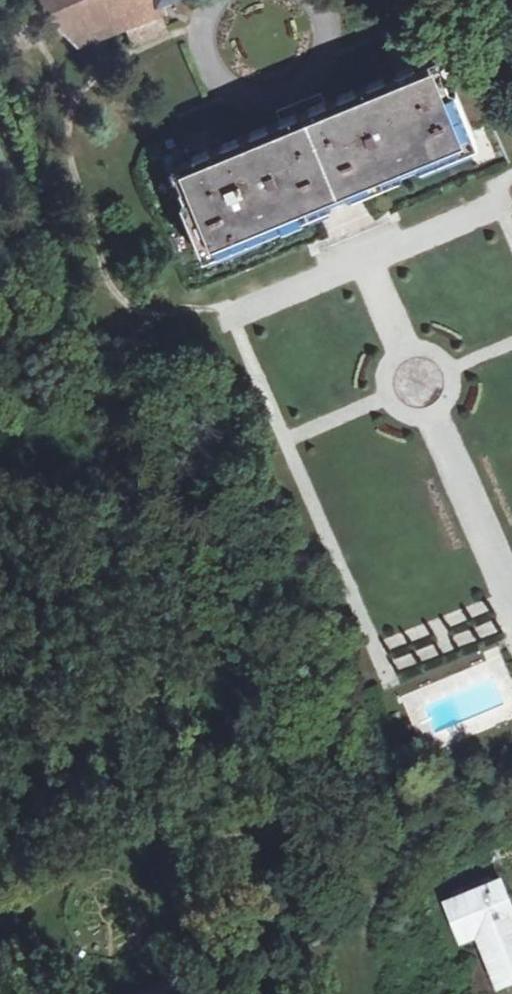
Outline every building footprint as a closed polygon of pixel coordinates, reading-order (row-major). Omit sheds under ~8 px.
[(82,0),(26,0),(62,37),(96,23),(82,0)] [(96,23),(100,28),(112,31),(123,27),(158,13),(155,7),(171,0),(82,0),(96,23)] [(166,30),(158,13),(123,27),(130,45),(166,30)] [(461,140),(430,65),(177,169),(209,245),(461,140)] [(504,878),(438,905),(458,954),(474,947),(493,993),(511,993),(511,899),(504,878)]
